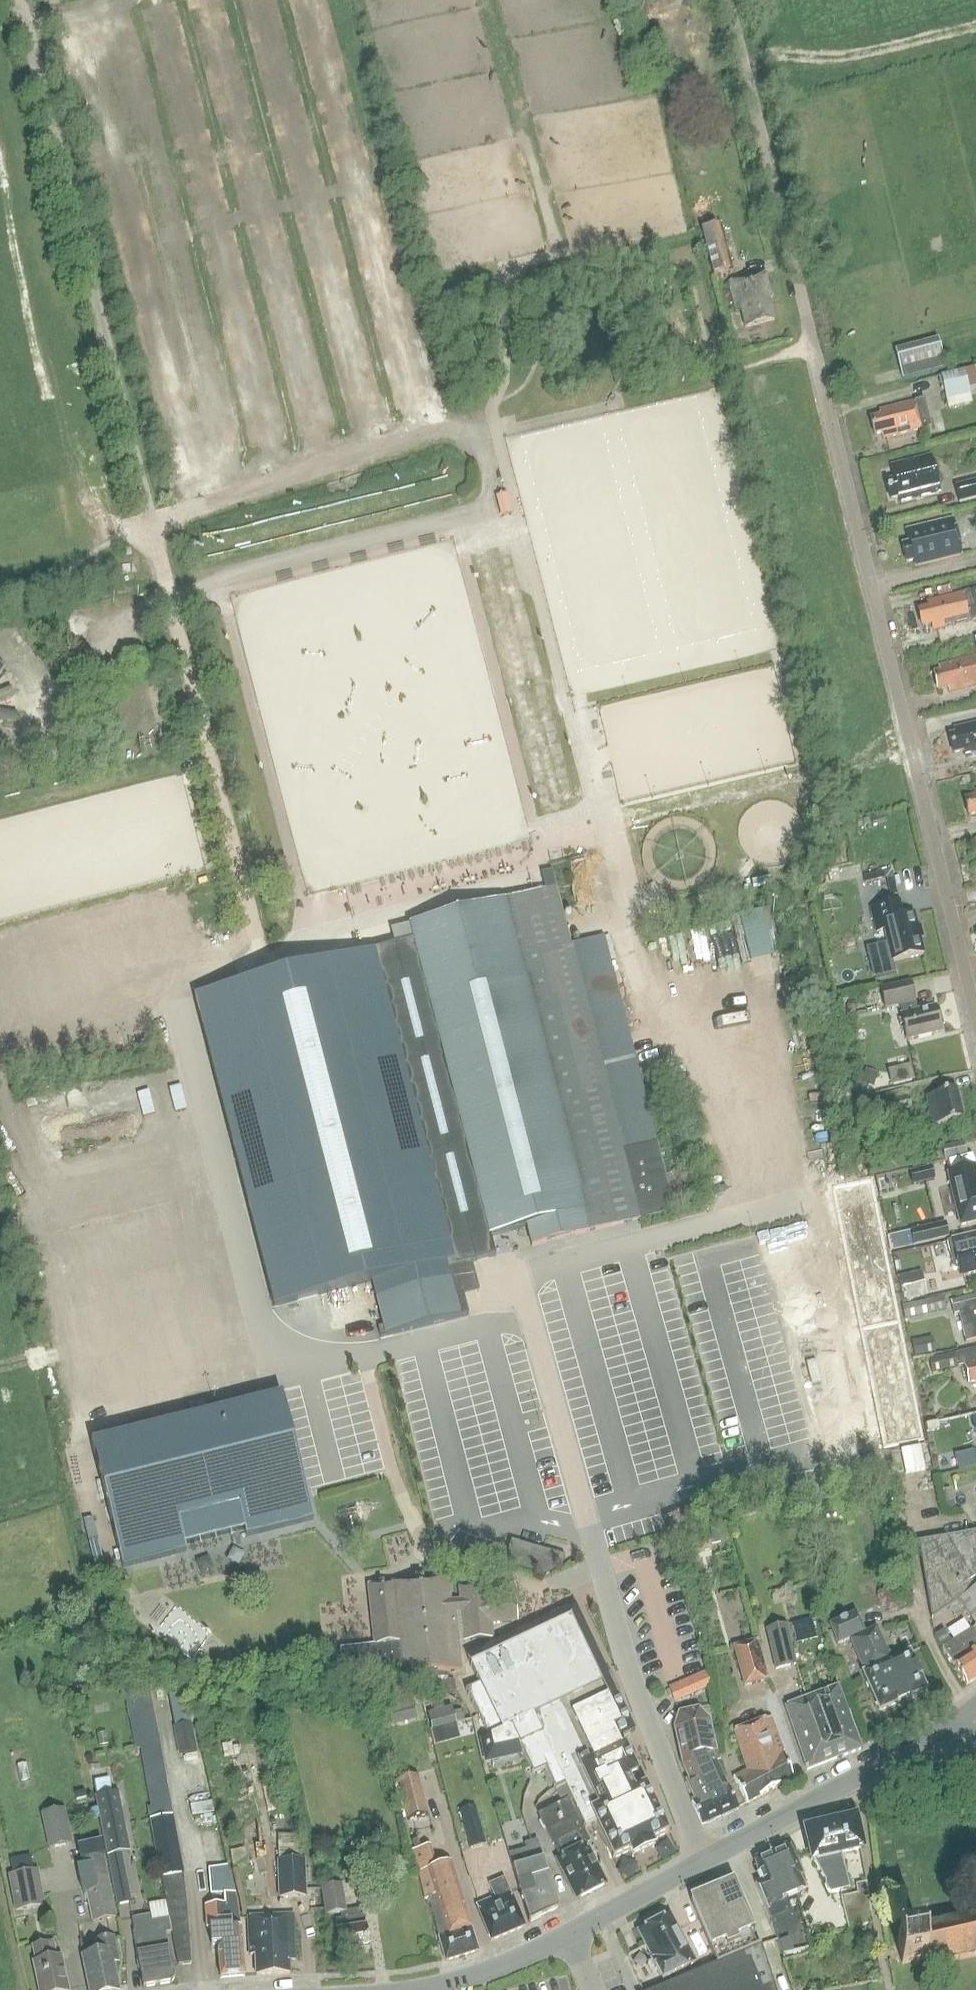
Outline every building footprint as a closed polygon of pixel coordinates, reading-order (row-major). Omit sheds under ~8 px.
[(714,277),(732,273),(721,226),(703,230),(714,277)] [(745,326),(780,317),(768,273),(733,282),(745,326)] [(942,358),(937,339),(894,350),(899,369),(942,358)] [(940,376),(946,400),(969,394),(969,392),(975,390),(975,367),(940,376)] [(886,438),(932,426),(925,398),(879,408),(880,414),(870,416),(875,435),(885,432),(886,438)] [(886,481),(890,499),(899,497),(901,503),(941,494),(931,454),(891,464),(895,479),(886,481)] [(955,486),(960,503),(975,499),(975,481),(955,486)] [(909,543),(901,545),(906,563),(913,561),(915,566),(961,555),(952,518),(906,530),(909,543)] [(975,621),(975,580),(959,583),(962,596),(926,603),(928,609),(918,611),(921,627),(931,625),(932,630),(975,621)] [(939,666),(940,672),(934,673),(938,690),(948,688),(949,693),(975,686),(975,657),(939,666)] [(15,696),(11,688),(0,693),(0,703),(15,696)] [(16,722),(17,714),(0,711),(0,720),(16,722)] [(953,728),(954,734),(949,735),(953,754),(963,752),(964,756),(975,753),(975,723),(953,728)] [(973,790),(975,797),(964,799),(968,816),(975,815),(975,790),(973,790)] [(876,898),(901,893),(896,867),(871,871),(876,898)] [(413,940),(194,996),(274,1307),(371,1282),(373,1287),(455,1266),(495,1256),(490,1236),(526,1227),(531,1248),(674,1211),(603,936),(571,945),(556,887),(409,925),(413,940)] [(876,931),(884,929),(888,944),(876,947),(882,970),(894,967),(892,961),(923,954),(914,914),(903,916),(900,901),(871,907),(876,931)] [(783,951),(769,905),(738,915),(752,961),(783,951)] [(898,1005),(900,1014),(899,1015),(906,1040),(940,1031),(934,1006),(915,1011),(908,982),(879,989),(884,1009),(898,1005)] [(894,1082),(916,1078),(913,1063),(890,1067),(894,1082)] [(933,1126),(963,1118),(955,1089),(926,1097),(933,1126)] [(883,1096),(885,1104),(880,1105),(883,1117),(879,1117),(881,1125),(914,1117),(909,1098),(906,1098),(904,1091),(883,1096)] [(966,1155),(963,1142),(942,1147),(945,1160),(966,1155)] [(909,1172),(913,1185),(934,1180),(931,1166),(909,1172)] [(975,1167),(947,1174),(960,1225),(975,1221),(975,1172),(975,1167)] [(859,1181),(832,1186),(841,1234),(881,1226),(876,1203),(864,1205),(859,1181)] [(910,1231),(912,1245),(948,1238),(945,1224),(910,1231)] [(881,1226),(841,1234),(846,1257),(885,1250),(881,1226)] [(910,1231),(887,1235),(890,1249),(912,1245),(910,1231)] [(948,1241),(951,1253),(954,1268),(958,1271),(962,1270),(963,1272),(973,1269),(974,1273),(975,1272),(975,1234),(971,1235),(948,1241)] [(885,1250),(846,1257),(851,1281),(890,1273),(885,1250)] [(455,1266),(373,1287),(383,1327),(385,1336),(468,1316),(455,1266)] [(922,1272),(896,1277),(900,1301),(926,1296),(922,1272)] [(890,1273),(851,1281),(855,1304),(895,1297),(890,1273)] [(950,1301),(953,1315),(958,1314),(965,1343),(975,1340),(975,1294),(950,1301)] [(895,1297),(855,1304),(860,1328),(900,1320),(895,1297)] [(945,1310),(942,1297),(902,1306),(905,1319),(945,1310)] [(795,1324),(812,1323),(810,1299),(792,1301),(795,1324)] [(231,1307),(55,1351),(80,1448),(92,1445),(122,1568),(186,1552),(184,1545),(244,1529),(246,1537),(313,1520),(312,1517),(309,1518),(279,1398),(282,1397),(281,1395),(251,1402),(228,1311),(232,1310),(231,1307)] [(900,1320),(860,1328),(865,1352),(904,1344),(900,1320)] [(383,1327),(377,1328),(380,1338),(385,1336),(383,1327)] [(935,1352),(932,1337),(911,1341),(914,1356),(935,1352)] [(904,1344),(865,1352),(870,1375),(909,1367),(904,1344)] [(958,1366),(963,1365),(967,1384),(975,1382),(975,1350),(929,1360),(932,1372),(958,1366)] [(855,1355),(804,1364),(816,1436),(837,1433),(839,1443),(870,1437),(855,1355)] [(909,1367),(870,1375),(874,1399),(914,1391),(909,1367)] [(914,1391),(874,1399),(879,1422),(919,1414),(914,1391)] [(919,1414),(879,1422),(884,1446),(923,1439),(919,1414)] [(975,1565),(975,1532),(918,1542),(931,1619),(960,1600),(975,1589),(975,1569),(974,1566),(975,1565)] [(549,1557),(547,1565),(560,1567),(561,1559),(549,1557)] [(374,1644),(339,1648),(342,1676),(401,1669),(402,1676),(461,1670),(454,1614),(453,1600),(450,1574),(367,1584),(374,1644)] [(459,1599),(453,1600),(455,1614),(460,1613),(464,1642),(494,1638),(492,1624),(517,1621),(514,1595),(489,1598),(488,1587),(458,1591),(459,1599)] [(975,1624),(975,1589),(960,1600),(975,1624)] [(479,1684),(465,1690),(488,1737),(510,1727),(519,1746),(541,1736),(565,1786),(570,1798),(585,1828),(595,1823),(613,1859),(629,1851),(632,1858),(654,1847),(651,1841),(667,1833),(656,1810),(657,1810),(653,1802),(653,1803),(652,1801),(655,1800),(649,1787),(646,1788),(645,1786),(634,1791),(631,1785),(628,1778),(638,1773),(625,1746),(621,1748),(617,1738),(634,1730),(617,1695),(618,1694),(617,1692),(612,1694),(606,1681),(611,1679),(610,1676),(608,1677),(576,1609),(468,1661),(479,1684)] [(838,1644),(863,1632),(855,1614),(830,1625),(838,1644)] [(812,1618),(791,1624),(796,1644),(817,1639),(812,1618)] [(796,1665),(787,1624),(765,1629),(774,1670),(796,1665)] [(879,1710),(926,1689),(908,1650),(890,1658),(876,1627),(849,1639),(863,1671),(862,1672),(879,1710)] [(967,1686),(975,1679),(975,1636),(971,1628),(941,1648),(967,1686)] [(757,1640),(732,1647),(744,1688),(769,1681),(757,1640)] [(704,1672),(688,1679),(695,1694),(710,1687),(704,1672)] [(192,1964),(184,1874),(173,1816),(172,1816),(146,1684),(122,1682),(135,1748),(139,1748),(151,1806),(148,1807),(170,1917),(169,1917),(172,1931),(179,1965),(192,1964)] [(372,1691),(382,1729),(416,1720),(407,1684),(397,1687),(397,1685),(372,1691)] [(837,1687),(805,1699),(813,1723),(819,1720),(833,1759),(860,1748),(837,1687)] [(807,1769),(833,1759),(819,1720),(813,1723),(805,1699),(785,1707),(807,1769)] [(452,1707),(428,1713),(432,1730),(456,1723),(452,1707)] [(716,1752),(709,1720),(698,1709),(679,1713),(675,1728),(682,1759),(683,1760),(692,1779),(687,1781),(695,1800),(692,1802),(702,1825),(738,1809),(712,1753),(716,1752)] [(732,1778),(747,1804),(792,1778),(772,1719),(734,1732),(747,1769),(732,1778)] [(182,1755),(197,1752),(191,1724),(176,1727),(182,1755)] [(519,1746),(510,1727),(488,1737),(485,1738),(489,1756),(520,1749),(519,1746)] [(541,1736),(519,1746),(520,1749),(532,1775),(544,1769),(555,1791),(565,1786),(541,1736)] [(406,1820),(427,1815),(418,1776),(397,1781),(406,1820)] [(96,1795),(94,1796),(117,1905),(132,1902),(122,1853),(130,1851),(118,1791),(111,1793),(108,1777),(93,1780),(96,1795)] [(570,1798),(565,1786),(555,1791),(561,1803),(564,1801),(570,1798)] [(561,1803),(538,1815),(559,1855),(553,1858),(568,1886),(570,1885),(577,1900),(605,1885),(598,1872),(600,1871),(564,1801),(561,1803)] [(486,1845),(476,1805),(458,1810),(468,1849),(486,1845)] [(829,1911),(852,1906),(840,1853),(859,1848),(851,1811),(850,1809),(849,1808),(848,1808),(834,1811),(833,1812),(832,1812),(832,1813),(832,1816),(824,1818),(824,1820),(815,1822),(812,1823),(809,1824),(807,1827),(806,1830),(806,1833),(809,1846),(807,1847),(809,1860),(812,1859),(824,1881),(824,1885),(826,1891),(829,1893),(829,1911)] [(48,1849),(72,1844),(65,1809),(41,1814),(48,1849)] [(116,1918),(104,1857),(100,1841),(78,1845),(93,1922),(116,1918)] [(509,1854),(510,1860),(528,1922),(556,1909),(537,1841),(523,1845),(525,1850),(509,1854)] [(754,1857),(754,1858),(753,1862),(763,1885),(762,1885),(769,1904),(765,1905),(783,1961),(807,1954),(793,1896),(804,1891),(798,1877),(801,1875),(795,1860),(794,1861),(789,1848),(784,1845),(754,1857)] [(427,1899),(440,1937),(471,1926),(449,1863),(435,1868),(430,1846),(412,1851),(424,1900),(427,1899)] [(230,1852),(233,1870),(247,1868),(244,1850),(230,1852)] [(33,1911),(38,1910),(38,1907),(44,1906),(38,1870),(33,1871),(30,1856),(10,1860),(13,1874),(8,1875),(15,1912),(32,1908),(33,1911)] [(306,1897),(305,1859),(276,1860),(278,1898),(306,1897)] [(236,1892),(235,1892),(226,1866),(208,1869),(210,1894),(224,1893),(225,1904),(206,1906),(207,1928),(211,1928),(213,1945),(217,1945),(240,1943),(236,1892)] [(492,1941),(526,1927),(505,1878),(489,1885),(495,1898),(477,1906),(492,1941)] [(690,1899),(690,1900),(690,1901),(691,1901),(716,1964),(755,1946),(755,1945),(749,1932),(754,1930),(733,1879),(732,1879),(734,1883),(698,1898),(697,1897),(697,1896),(696,1896),(695,1896),(694,1896),(693,1896),(692,1896),(692,1897),(691,1897),(691,1898),(690,1898),(690,1899)] [(340,1955),(370,1950),(366,1927),(365,1928),(363,1916),(360,1916),(359,1909),(346,1911),(342,1884),(320,1888),(324,1915),(340,1913),(341,1919),(335,1920),(340,1955)] [(856,1894),(860,1912),(870,1909),(867,1891),(856,1894)] [(166,1933),(172,1931),(169,1917),(153,1921),(152,1915),(133,1919),(144,1987),(173,1983),(176,1980),(166,1933)] [(653,1959),(651,1960),(662,1980),(695,1963),(669,1915),(638,1932),(653,1959)] [(256,1951),(257,1974),(289,1972),(289,1958),(294,1958),(292,1916),(249,1919),(251,1951),(256,1951)] [(918,1929),(919,1935),(896,1940),(901,1964),(924,1959),(926,1966),(975,1955),(975,1917),(918,1929)] [(471,1926),(440,1937),(439,1937),(446,1963),(480,1951),(471,1926)] [(114,1962),(119,1961),(114,1935),(96,1938),(99,1953),(83,1957),(90,1989),(119,1989),(114,1962)] [(61,1957),(51,1959),(48,1943),(33,1946),(37,1962),(34,1963),(39,1989),(68,1989),(61,1957)] [(242,1975),(240,1943),(217,1945),(220,1979),(245,1976),(245,1975),(242,1975)] [(654,1989),(775,1989),(760,1943),(755,1945),(755,1946),(755,1947),(716,1964),(654,1989)]
